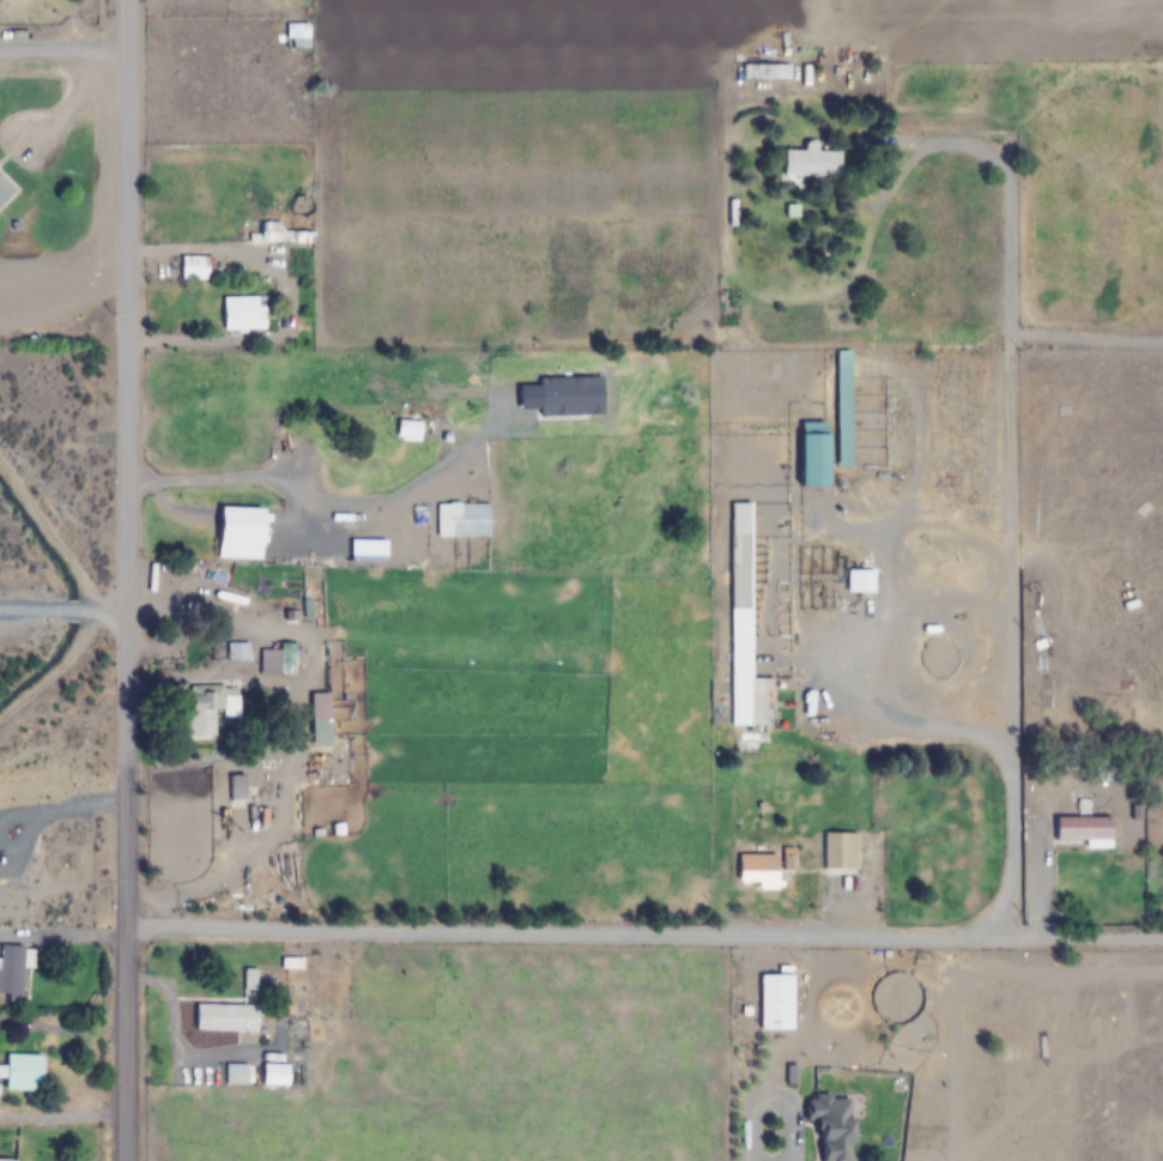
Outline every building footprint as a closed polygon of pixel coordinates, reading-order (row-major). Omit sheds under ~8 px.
[(285,48),(308,48),(308,23),(285,23),(285,48)] [(743,80),(791,80),(791,64),(743,64),(743,80)] [(838,175),(838,142),(802,142),(802,150),(780,150),(780,175),(838,175)] [(16,190),(0,175),(0,208),(16,190)] [(207,280),(207,256),(180,256),(180,280),(207,280)] [(222,296),(222,331),(266,331),(266,296),(222,296)] [(847,351),(836,351),(836,466),(847,466),(847,351)] [(823,486),(823,422),(795,422),(795,486),(823,486)] [(730,725),(775,726),(776,679),(751,679),(752,570),(767,570),(767,551),(764,551),(764,544),(751,544),(752,503),(731,503),(730,725)] [(489,538),(489,504),(438,504),(438,538),(489,538)] [(214,559),(258,560),(259,508),(215,507),(214,559)] [(846,592),(874,592),(874,572),(846,572),(846,592)] [(194,591),(246,608),(250,596),(198,579),(194,591)] [(247,661),(247,644),(226,644),(226,661),(247,661)] [(293,676),(293,664),(299,664),(299,651),(258,651),(258,676),(293,676)] [(236,718),(235,687),(186,688),(187,737),(214,737),(214,718),(236,718)] [(310,694),(310,721),(326,721),(326,694),(310,694)] [(230,776),(230,801),(247,801),(247,776),(230,776)] [(1110,818),(1052,818),(1052,842),(1082,842),(1082,849),(1110,849),(1110,818)] [(824,834),(824,869),(858,869),(858,834),(824,834)] [(737,855),(737,890),(777,890),(777,855),(737,855)] [(4,994),(4,1000),(21,1002),(26,949),(0,946),(0,994),(4,994)] [(304,959),(282,959),(282,969),(304,969),(304,959)] [(244,992),(259,992),(259,969),(244,969),(244,992)] [(794,1030),(794,975),(758,975),(758,1030),(794,1030)] [(218,1008),(218,1001),(197,1001),(197,1022),(256,1022),(256,1008),(218,1008)] [(4,1079),(3,1090),(40,1091),(41,1055),(5,1053),(5,1066),(0,1066),(0,1079),(4,1079)] [(226,1084),(250,1084),(250,1064),(226,1064),(226,1084)] [(858,1137),(843,1137),(843,1104),(817,1104),(817,1160),(858,1160),(858,1137)]
